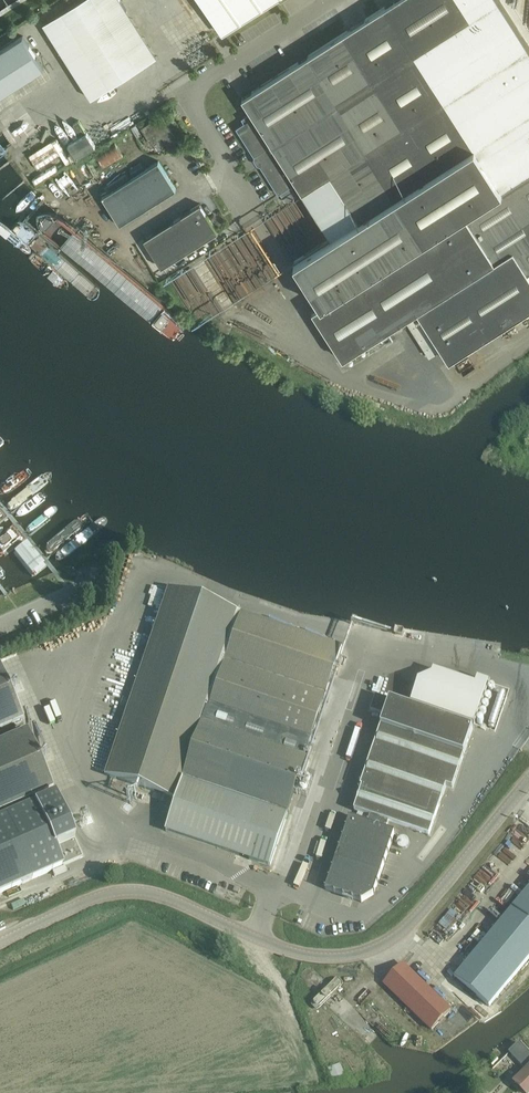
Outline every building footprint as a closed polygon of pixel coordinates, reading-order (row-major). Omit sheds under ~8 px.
[(43,23),(62,52),(128,10),(121,0),(80,0),(43,23)] [(223,33),(275,0),(202,0),(223,33)] [(237,128),(255,156),(261,165),(278,193),(279,193),(279,194),(297,182),(303,192),(312,186),(331,174),(331,175),(360,219),(294,261),(322,304),(313,310),(344,359),(406,319),(430,356),(443,348),(450,360),(498,329),(528,309),(528,273),(528,272),(528,271),(528,45),(500,0),(396,0),(386,6),(368,18),(353,27),(320,48),(311,54),(296,64),(255,89),(242,98),(252,112),(242,118),(245,122),(237,128)] [(128,10),(62,52),(79,78),(108,60),(120,80),(157,56),(128,10)] [(44,68),(23,35),(0,50),(0,96),(44,68)] [(108,60),(79,78),(91,98),(120,80),(108,60)] [(178,141),(162,115),(142,128),(152,143),(163,136),(169,146),(178,141)] [(73,160),(77,158),(96,146),(87,133),(68,144),(72,151),(69,153),(73,160)] [(51,140),(28,154),(38,170),(39,169),(42,173),(41,174),(33,179),(36,185),(72,162),(57,138),(52,141),(51,140)] [(104,168),(123,156),(115,143),(96,155),(104,168)] [(120,224),(167,195),(176,189),(159,160),(102,196),(120,224)] [(162,267),(209,237),(218,232),(201,203),(144,239),(162,267)] [(225,324),(223,331),(233,334),(235,327),(225,324)] [(288,815),(339,657),(342,647),(242,614),(169,590),(106,775),(175,798),(174,800),(176,800),(166,831),(270,867),(288,815)] [(0,669),(0,731),(23,721),(0,669)] [(419,680),(410,704),(474,726),(489,682),(478,678),(476,684),(434,670),(432,674),(419,680)] [(328,879),(325,890),(335,893),(334,894),(362,903),(375,895),(396,834),(386,830),(388,823),(395,825),(429,837),(439,808),(446,787),(453,789),(473,729),(452,722),(376,696),(371,711),(385,716),(361,787),(362,788),(354,811),(370,817),(367,824),(349,818),(328,879)] [(48,780),(27,731),(0,743),(0,813),(53,790),(48,780)] [(0,820),(0,892),(80,856),(53,798),(0,820)] [(117,848),(127,850),(128,842),(118,841),(117,848)] [(504,855),(503,855),(499,863),(512,870),(520,853),(507,847),(504,855)] [(446,918),(430,937),(465,966),(454,978),(489,1007),(528,959),(528,889),(522,897),(487,869),(446,918)] [(403,965),(384,984),(431,1031),(451,1011),(403,965)] [(316,1000),(320,1007),(326,1003),(323,997),(316,1000)] [(466,1003),(463,1007),(471,1014),(475,1010),(466,1003)] [(522,1047),(513,1055),(523,1065),(527,1061),(528,1063),(528,1054),(522,1047)] [(515,1083),(525,1092),(528,1092),(528,1069),(515,1083)] [(466,1092),(476,1092),(480,1084),(473,1080),(466,1092)]
